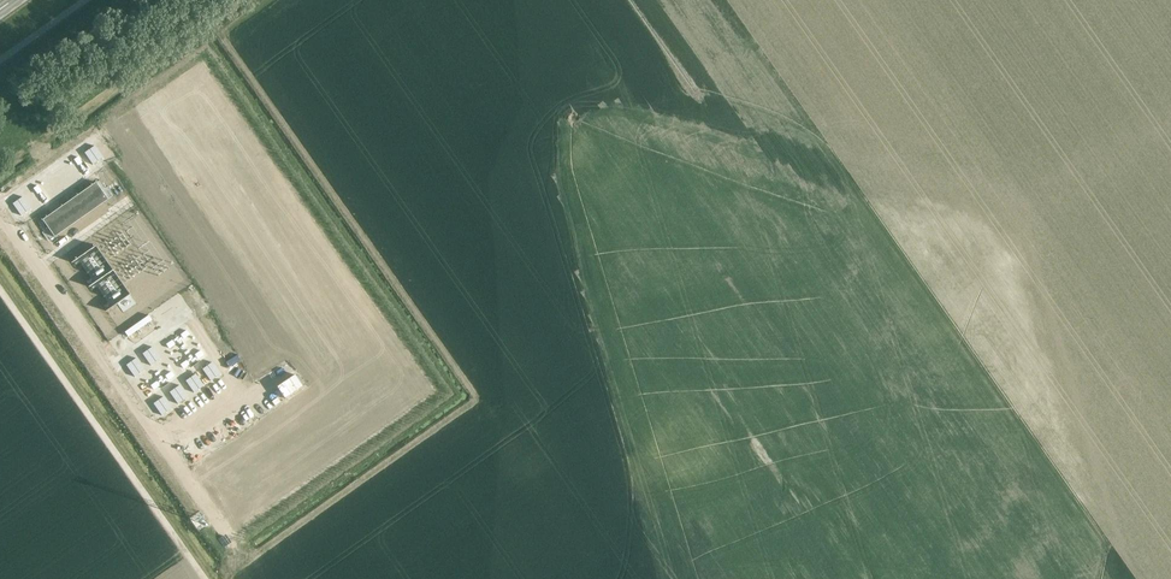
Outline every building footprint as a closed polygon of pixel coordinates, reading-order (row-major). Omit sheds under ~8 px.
[(95,146),(90,149),(99,162),(103,158),(95,146)] [(90,149),(85,152),(93,165),(98,162),(90,149)] [(83,162),(79,156),(74,159),(78,165),(83,162)] [(96,182),(42,220),(55,237),(108,199),(96,183),(96,182)] [(42,191),(38,185),(33,188),(37,194),(42,191)] [(23,197),(18,200),(27,213),(31,210),(23,197)] [(18,200),(13,204),(21,216),(26,213),(18,200)] [(965,254),(947,257),(948,266),(966,263),(965,254)] [(728,307),(740,319),(745,314),(732,302),(728,307)] [(763,328),(758,309),(751,311),(752,315),(742,318),(745,332),(763,328)] [(149,315),(125,331),(129,337),(152,320),(149,315)] [(187,330),(181,334),(184,338),(190,334),(187,330)] [(172,339),(166,343),(169,348),(175,344),(172,339)] [(153,346),(148,350),(157,362),(161,359),(153,346)] [(147,350),(143,353),(151,366),(156,363),(147,350)] [(201,350),(195,354),(198,358),(204,355),(201,350)] [(136,358),(132,361),(140,374),(145,371),(136,358)] [(186,360),(180,364),(183,368),(189,364),(186,360)] [(131,362),(126,365),(135,377),(140,374),(131,362)] [(213,362),(208,365),(216,378),(221,375),(213,362)] [(207,366),(202,369),(211,382),(216,378),(207,366)] [(171,371),(165,375),(168,380),(175,376),(171,371)] [(196,374),(191,377),(199,390),(204,387),(196,374)] [(190,377),(186,381),(194,393),(199,390),(190,377)] [(157,381),(151,385),(154,390),(160,386),(157,381)] [(180,385),(175,388),(184,401),(188,398),(180,385)] [(174,389),(170,392),(178,405),(183,402),(174,389)] [(164,397),(159,400),(168,413),(173,409),(164,397)] [(159,400),(154,403),(162,416),(167,413),(159,400)] [(789,411),(796,416),(802,405),(795,401),(789,411)] [(836,417),(843,421),(847,415),(839,411),(836,417)] [(784,429),(789,419),(781,415),(776,426),(784,429)] [(752,448),(758,454),(777,436),(771,429),(752,448)] [(933,490),(929,495),(941,507),(946,502),(933,490)]
